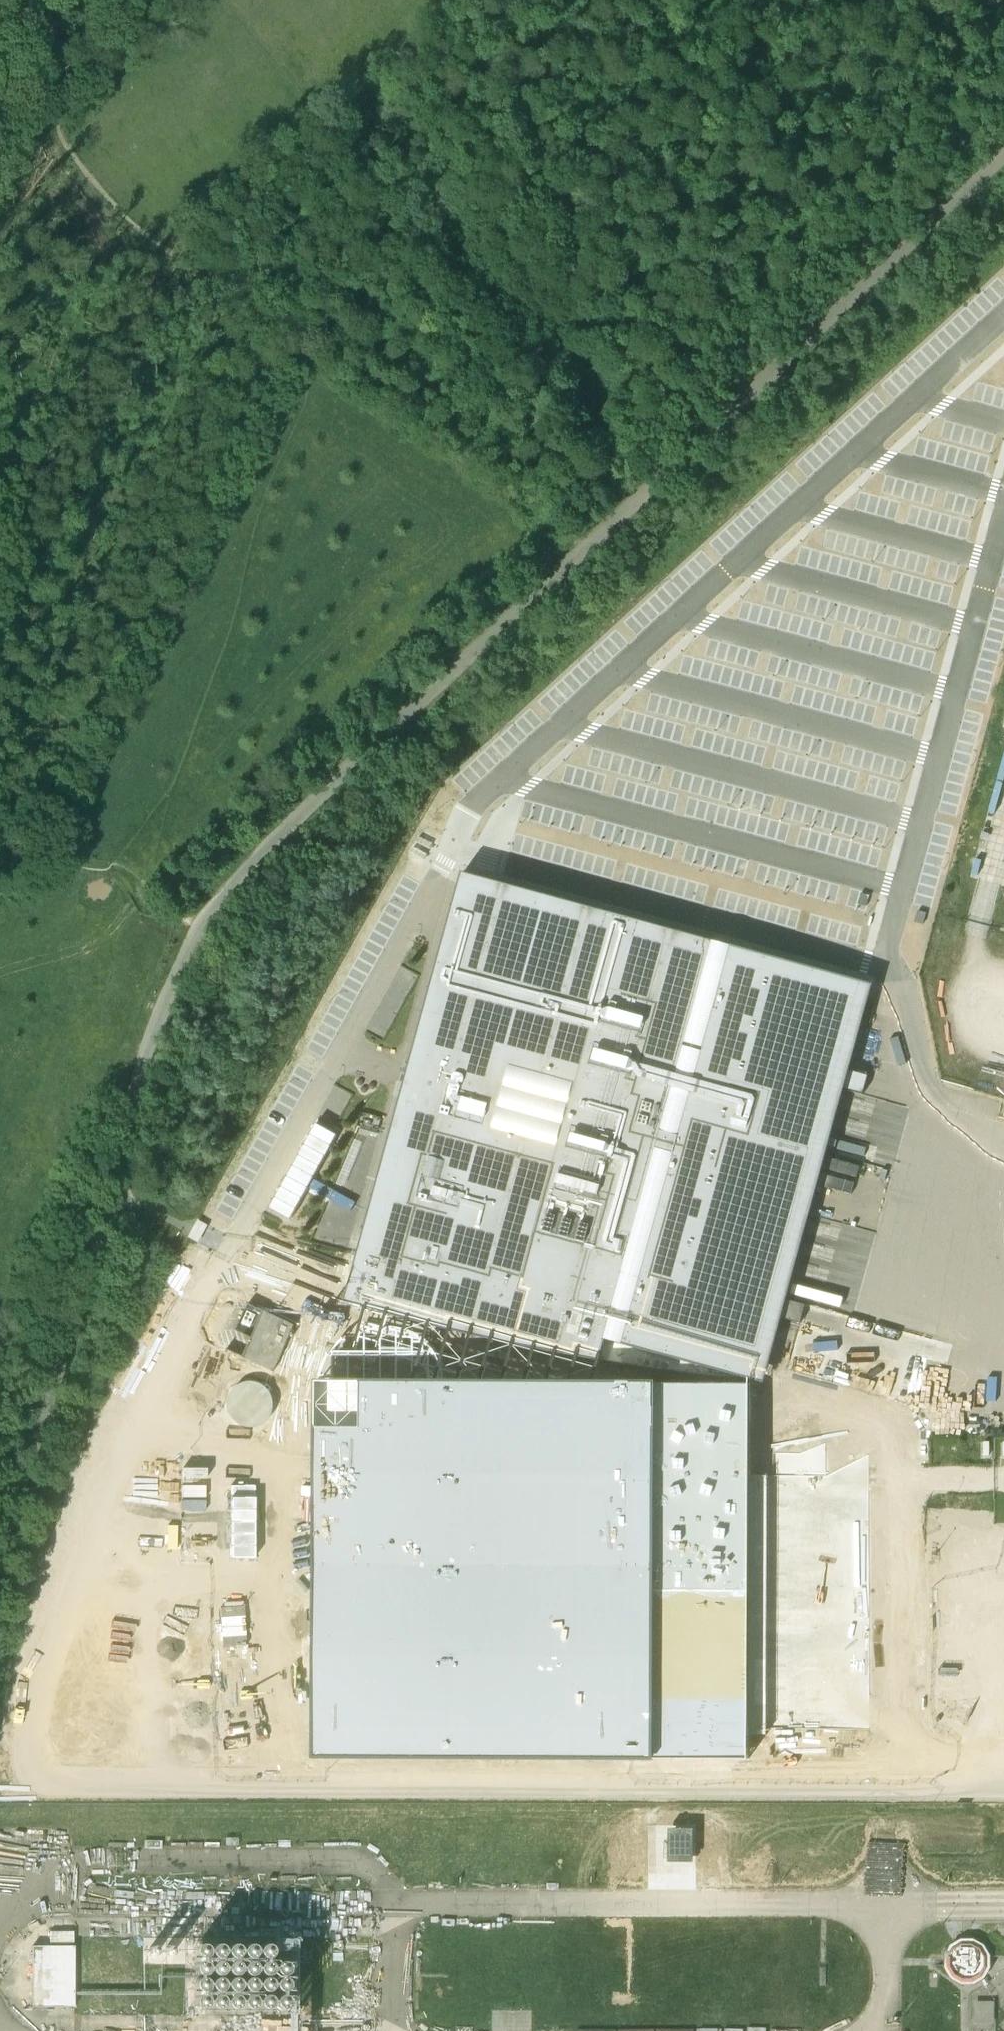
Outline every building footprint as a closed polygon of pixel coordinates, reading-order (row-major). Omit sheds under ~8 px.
[(342,1272),(299,1431),(315,1436),(314,1766),(746,1767),(747,1381),(761,1382),(761,1380),(753,1378),(770,1316),(798,1323),(802,1307),(774,1299),(775,1296),(798,1212),(815,1150),(832,1087),(833,1083),(861,1091),(865,1074),(838,1067),(860,985),(869,987),(870,984),(463,873),(353,1275),(342,1272)] [(975,896),(971,918),(992,922),(996,900),(975,896)] [(219,1343),(247,1356),(256,1337),(227,1324),(219,1343)] [(36,1942),(35,2004),(77,2004),(78,1942),(60,1941),(60,1931),(55,1931),(55,1942),(36,1942)]
